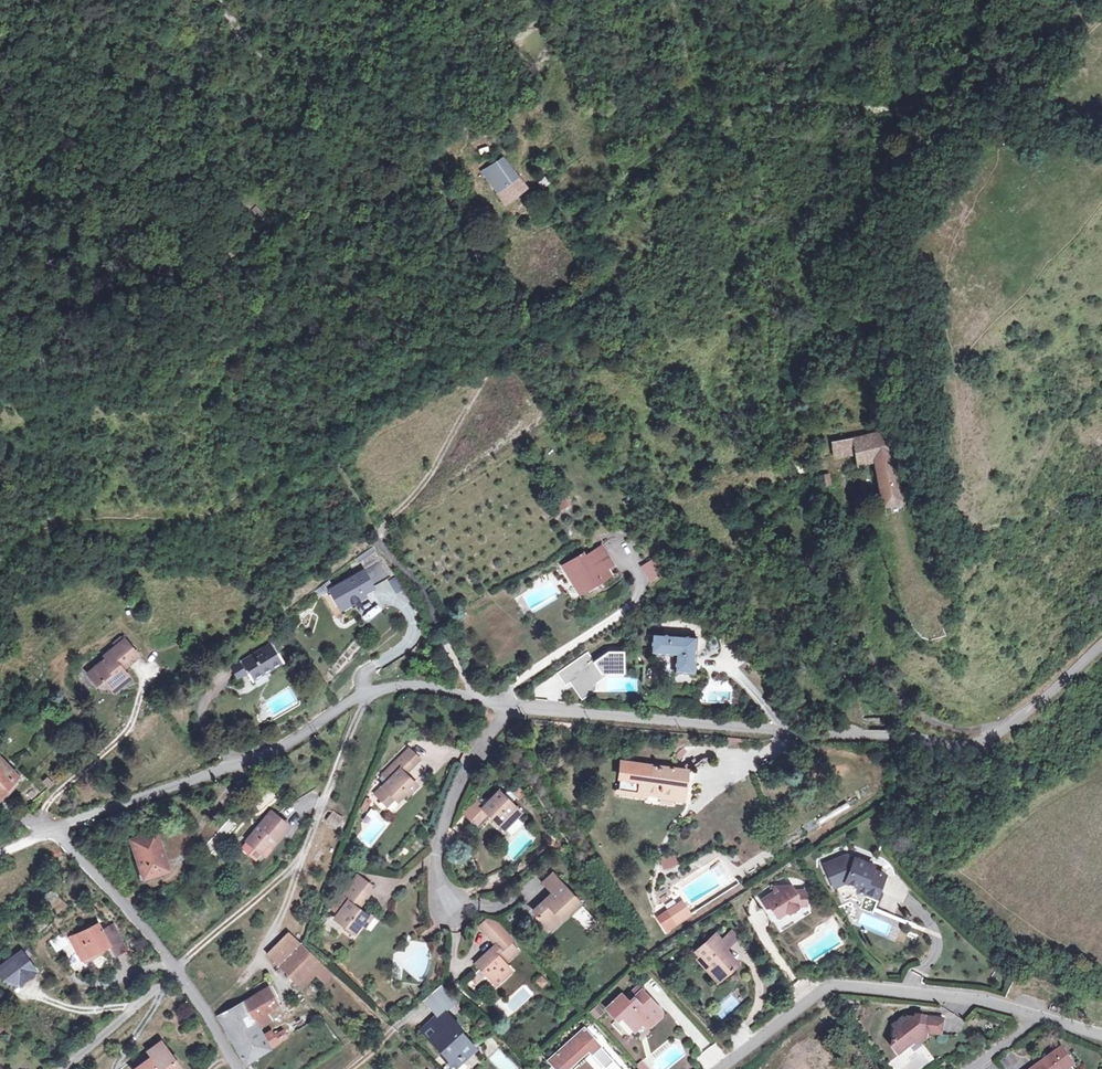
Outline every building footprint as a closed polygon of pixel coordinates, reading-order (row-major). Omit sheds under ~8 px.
[(488,146),(479,148),(480,155),(490,153),(488,146)] [(504,156),(483,172),(507,204),(529,188),(504,156)] [(871,444),(890,441),(888,432),(869,436),(871,444)] [(871,444),(869,436),(833,443),(836,456),(857,453),(872,450),(871,444)] [(871,444),(872,450),(874,461),(883,507),(903,503),(890,441),(871,444)] [(872,450),(857,453),(859,463),(874,461),(872,450)] [(829,481),(828,475),(819,477),(821,486),(833,483),(833,480),(829,481)] [(567,496),(556,498),(557,509),(568,507),(567,496)] [(603,577),(600,572),(607,567),(610,565),(600,550),(583,561),(581,558),(562,570),(567,577),(569,575),(580,591),(594,582),(603,577)] [(654,561),(643,568),(652,582),(663,574),(654,561)] [(363,573),(331,591),(340,606),(349,601),(351,604),(359,599),(364,597),(362,594),(372,589),(391,578),(382,562),(363,573)] [(600,572),(603,577),(594,582),(596,585),(612,576),(607,567),(600,572)] [(395,592),(402,588),(395,576),(388,580),(395,592)] [(349,601),(340,606),(345,613),(362,604),(359,599),(351,604),(349,601)] [(369,619),(380,610),(375,604),(364,613),(369,619)] [(693,673),(696,638),(653,634),(651,652),(676,654),(675,671),(693,673)] [(283,661),(269,640),(229,666),(236,676),(245,671),(251,680),(283,661)] [(114,686),(119,691),(127,683),(119,674),(131,662),(115,645),(96,662),(98,666),(83,679),(93,689),(101,684),(108,692),(114,686)] [(593,687),(594,680),(615,664),(624,664),(624,651),(608,651),(595,660),(588,651),(558,673),(566,685),(572,680),(583,694),(593,687)] [(624,673),(624,664),(615,664),(594,680),(593,687),(583,694),(572,680),(570,682),(582,698),(595,689),(597,681),(608,673),(624,673)] [(114,686),(108,692),(112,698),(119,691),(114,686)] [(741,748),(742,738),(724,737),(723,746),(741,748)] [(403,753),(413,763),(419,758),(408,748),(403,753)] [(376,793),(383,800),(390,793),(395,798),(397,800),(406,792),(407,793),(417,784),(405,772),(403,770),(406,767),(408,769),(413,763),(403,753),(386,771),(392,778),(389,780),(376,793)] [(7,778),(12,773),(0,761),(0,771),(7,778)] [(661,789),(660,793),(660,796),(683,798),(687,770),(623,763),(620,795),(646,797),(647,792),(647,788),(661,789)] [(0,771),(0,793),(11,782),(7,778),(0,771)] [(392,778),(386,771),(383,774),(389,780),(392,778)] [(499,791),(483,808),(470,820),(478,828),(491,815),(504,829),(521,813),(499,791)] [(390,793),(383,800),(387,805),(395,798),(390,793)] [(470,820),(483,808),(475,800),(462,813),(470,820)] [(274,836),(277,839),(288,825),(270,809),(245,838),(260,851),(269,841),(274,836)] [(324,818),(335,827),(342,818),(331,810),(324,818)] [(228,818),(198,852),(202,857),(203,858),(236,823),(229,817),(228,818)] [(167,869),(154,832),(131,840),(143,877),(167,869)] [(846,853),(825,864),(835,885),(847,880),(859,883),(858,887),(868,891),(867,893),(877,897),(879,898),(883,888),(880,887),(886,871),(872,866),(874,863),(856,856),(855,857),(846,853)] [(660,867),(675,866),(674,854),(659,856),(660,867)] [(554,892),(562,884),(553,874),(544,882),(554,892)] [(351,882),(365,892),(370,885),(356,875),(351,882)] [(365,892),(351,882),(340,896),(347,900),(334,918),(353,932),(361,923),(366,915),(356,908),(354,906),(357,901),(360,903),(367,894),(365,892)] [(760,897),(765,904),(769,904),(776,914),(784,909),(790,911),(798,905),(797,901),(806,900),(804,888),(793,889),(788,883),(785,886),(782,883),(760,897)] [(534,911),(546,924),(557,915),(560,919),(568,912),(571,915),(582,905),(562,884),(554,892),(534,911)] [(695,910),(681,887),(675,891),(689,914),(695,910)] [(877,897),(867,893),(863,905),(873,909),(877,897)] [(769,904),(765,904),(762,907),(772,921),(772,918),(776,914),(769,904)] [(598,923),(582,905),(571,915),(588,933),(598,923)] [(661,915),(667,924),(680,915),(674,907),(661,915)] [(368,914),(366,915),(361,923),(364,926),(371,916),(368,914)] [(557,915),(546,924),(550,929),(560,919),(557,915)] [(682,919),(680,915),(667,924),(669,927),(682,919)] [(479,926),(485,932),(496,922),(490,916),(479,926)] [(496,944),(491,949),(476,962),(481,968),(486,973),(496,983),(511,970),(505,963),(518,951),(509,942),(512,939),(501,928),(496,922),(485,932),(491,937),(496,944)] [(101,929),(98,923),(69,937),(81,960),(109,945),(114,956),(125,949),(112,924),(101,929)] [(277,965),(300,944),(287,932),(266,954),(277,965)] [(722,941),(727,946),(736,938),(731,933),(722,941)] [(418,938),(415,935),(390,955),(387,982),(414,985),(416,984),(419,981),(422,975),(425,970),(426,964),(426,958),(425,951),(423,946),(421,942),(418,938)] [(696,954),(700,958),(707,966),(709,963),(721,977),(725,973),(727,975),(734,968),(732,967),(737,962),(725,948),(727,946),(722,941),(717,935),(696,954)] [(310,953),(300,944),(277,965),(278,966),(296,984),(319,962),(310,953)] [(11,972),(18,981),(34,970),(21,952),(5,963),(11,972)] [(707,966),(700,958),(697,961),(716,982),(721,977),(709,963),(707,966)] [(333,975),(319,962),(296,984),(301,989),(316,973),(326,983),(333,975)] [(4,977),(11,972),(5,963),(0,967),(0,971),(4,977)] [(478,981),(486,973),(481,968),(473,975),(478,981)] [(4,977),(2,978),(11,990),(36,972),(34,970),(18,981),(11,972),(4,977)] [(540,974),(532,980),(539,988),(546,982),(540,974)] [(256,995),(218,1017),(245,1063),(289,1035),(285,1029),(275,1035),(272,1030),(262,1036),(257,1027),(270,1019),(265,1012),(278,1004),(265,983),(253,989),(256,995)] [(640,984),(626,996),(630,999),(641,989),(644,989),(644,984),(640,984)] [(630,999),(626,996),(625,997),(620,993),(605,1007),(616,1018),(620,1014),(634,1029),(643,1020),(645,1017),(643,1016),(656,1003),(645,992),(644,989),(641,989),(630,999)] [(661,1008),(656,1003),(643,1016),(645,1017),(643,1020),(646,1023),(651,1024),(661,1015),(661,1008)] [(588,1012),(595,1018),(603,1010),(596,1004),(588,1012)] [(430,1039),(452,1019),(444,1010),(422,1030),(430,1039)] [(918,1034),(922,1041),(928,1039),(929,1032),(943,1033),(945,1017),(917,1013),(917,1015),(909,1014),(906,1017),(903,1015),(893,1022),(897,1026),(894,1045),(901,1052),(907,1046),(909,1045),(910,1039),(918,1034)] [(304,1025),(300,1019),(296,1022),(299,1028),(304,1025)] [(460,1028),(452,1019),(430,1039),(443,1054),(444,1053),(449,1058),(446,1060),(453,1068),(463,1060),(460,1056),(472,1044),(458,1030),(460,1028)] [(557,1068),(561,1064),(566,1068),(568,1068),(589,1050),(591,1053),(605,1068),(613,1060),(583,1027),(550,1059),(557,1068)] [(910,1039),(909,1045),(922,1041),(918,1034),(910,1039)] [(132,1068),(179,1068),(158,1041),(127,1063),(132,1068)] [(476,1048),(472,1044),(460,1056),(463,1060),(476,1048)] [(1035,1066),(1037,1068),(1064,1068),(1075,1061),(1073,1058),(1068,1052),(1063,1045),(1035,1066)] [(591,1053),(589,1050),(568,1068),(573,1068),(591,1053)] [(605,1068),(606,1068),(621,1068),(613,1060),(605,1068)]
